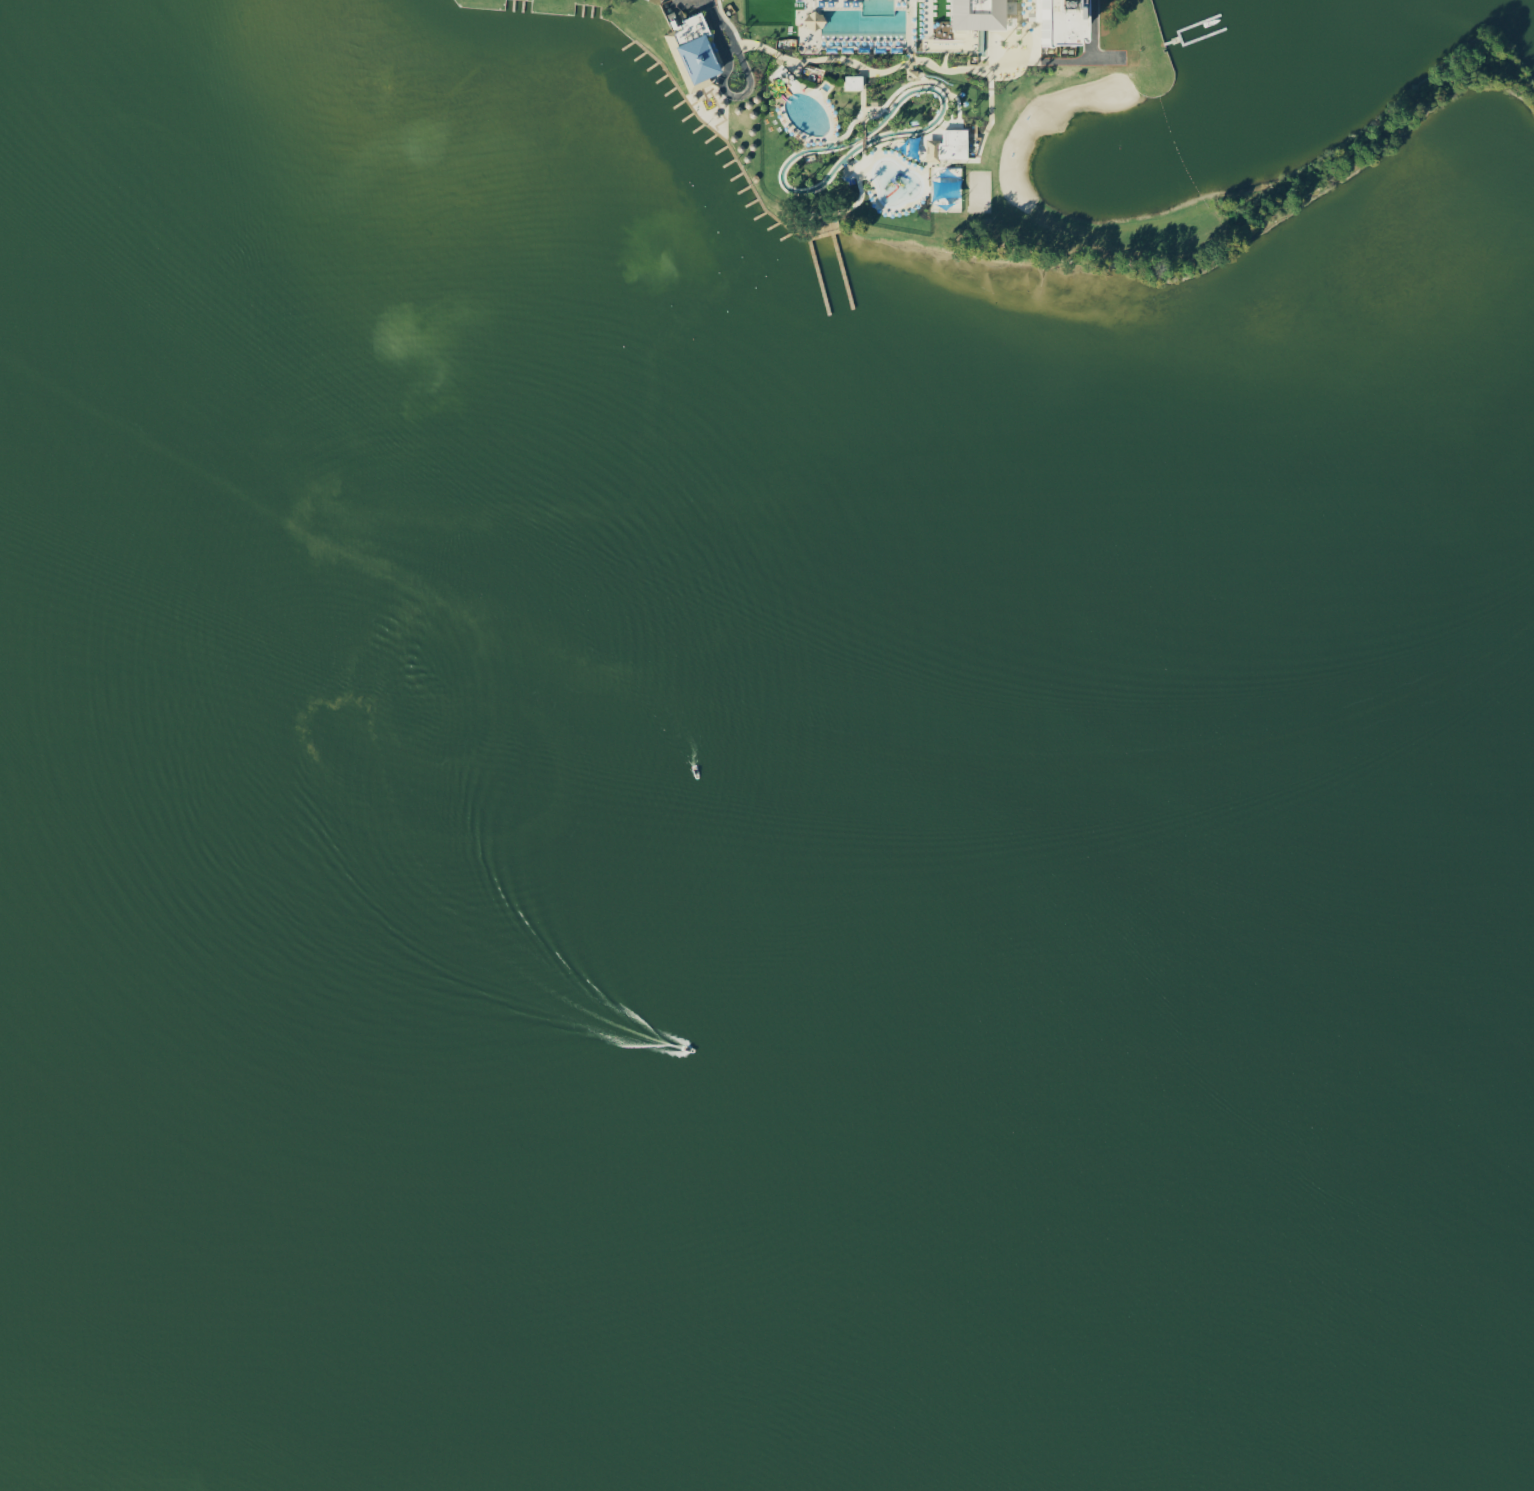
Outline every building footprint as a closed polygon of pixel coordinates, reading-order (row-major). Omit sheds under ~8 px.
[(956,29),(956,0),(1012,0),(1012,30),(956,29)] [(1047,54),(1047,0),(1091,0),(1091,53),(1047,54)] [(678,46),(707,34),(724,72),(695,84),(678,46)] [(866,76),(845,75),(844,90),(865,91),(866,76)] [(969,129),(943,129),(943,140),(927,140),(926,166),(945,167),(946,159),(968,159),(969,129)]
